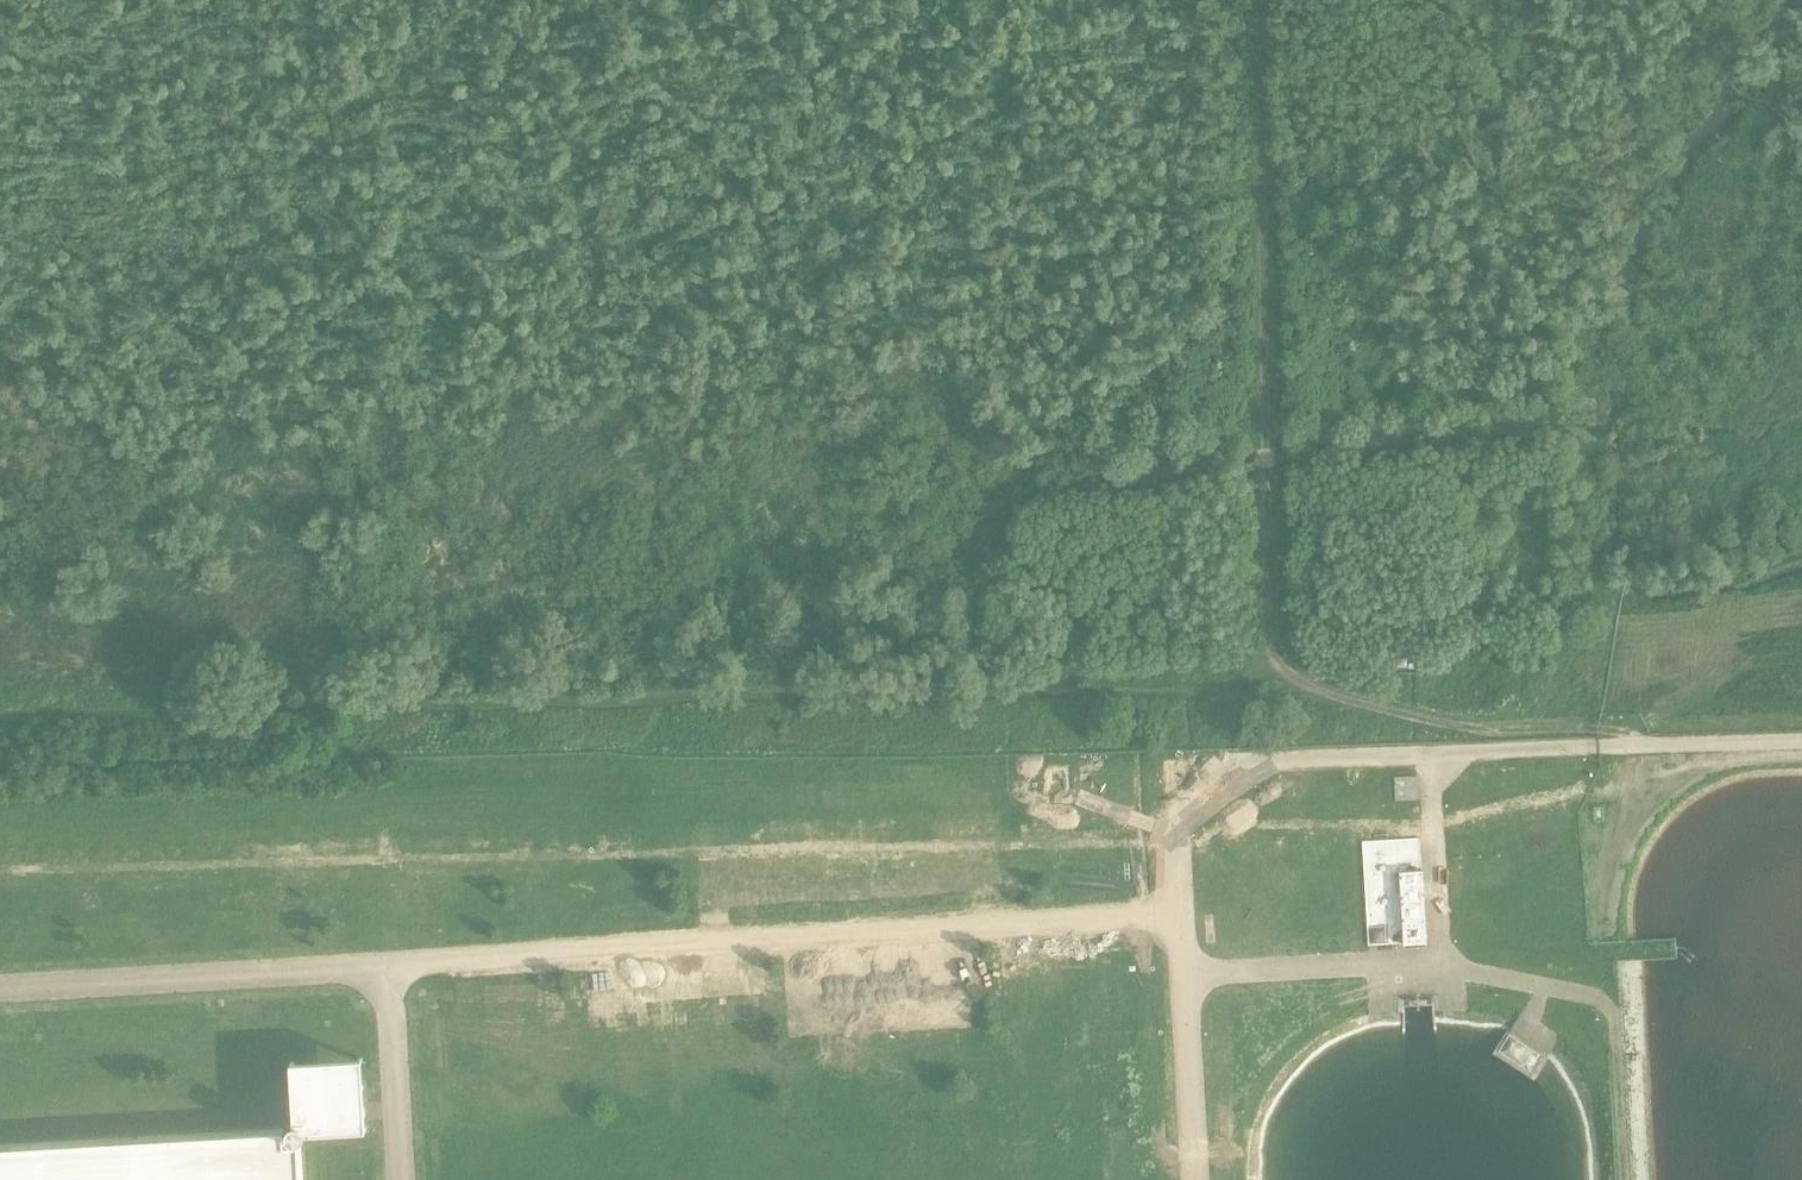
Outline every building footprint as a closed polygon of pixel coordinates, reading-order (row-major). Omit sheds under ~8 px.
[(1405,945),(1428,943),(1424,870),(1423,870),(1421,838),(1363,841),(1369,946),(1404,944),(1405,945)] [(0,1145),(0,1179),(304,1179),(302,1144),(298,1144),(298,1143),(300,1142),(301,1142),(303,1141),(304,1140),(305,1138),(306,1137),(307,1135),(307,1133),(367,1130),(363,1058),(292,1062),(295,1123),(294,1123),(292,1124),(291,1125),(289,1127),(288,1128),(287,1130),(287,1132),(287,1133),(285,1133),(285,1129),(0,1145)]
